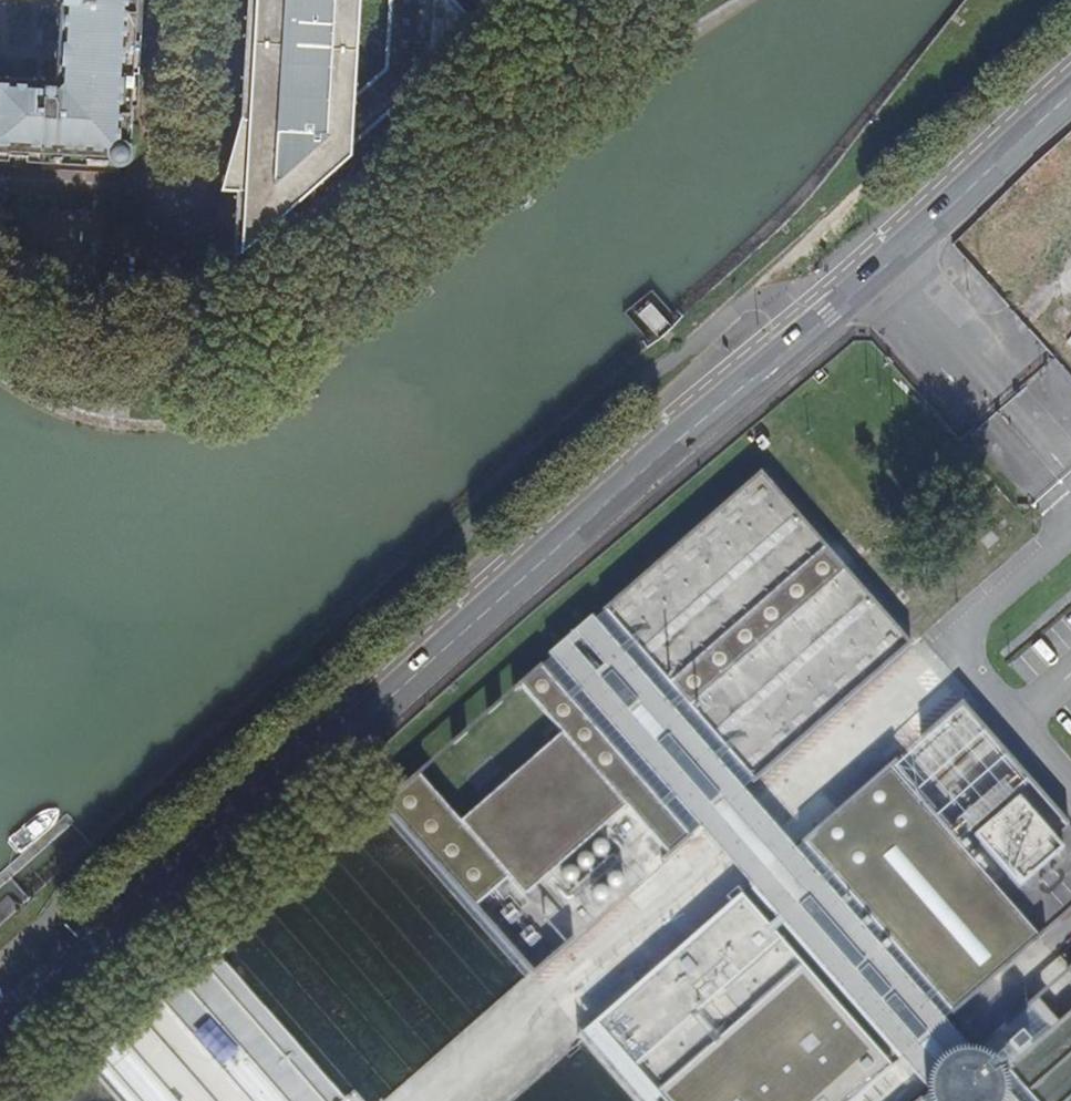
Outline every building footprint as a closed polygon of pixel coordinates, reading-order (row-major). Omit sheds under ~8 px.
[(158,0),(61,0),(56,82),(0,79),(0,155),(121,162),(128,167),(138,168),(149,156),(155,150),(147,141),(150,96),(153,58),(156,25),(158,0)] [(240,121),(235,197),(231,254),(284,208),(345,154),(355,0),(247,0),(240,121)] [(379,810),(470,912),(503,882),(520,900),(621,812),(665,864),(685,847),(681,842),(693,832),(698,838),(709,851),(741,887),(743,889),(902,1069),(906,1074),(925,1095),(919,1100),(1070,1100),(1070,1013),(1062,1021),(1038,995),(974,1053),(954,1031),(942,1018),(947,1013),(949,1014),(1035,938),(882,763),(795,841),(796,844),(786,852),(783,848),(753,814),(741,800),(736,794),(747,783),(751,786),(905,648),(753,477),(599,614),(603,619),(591,629),(587,624),(546,661),(549,665),(538,675),(534,671),(514,688),(557,738),(456,826),(414,779),(384,805),(379,810)] [(1057,848),(1014,798),(972,836),(1014,885),(1057,848)]
